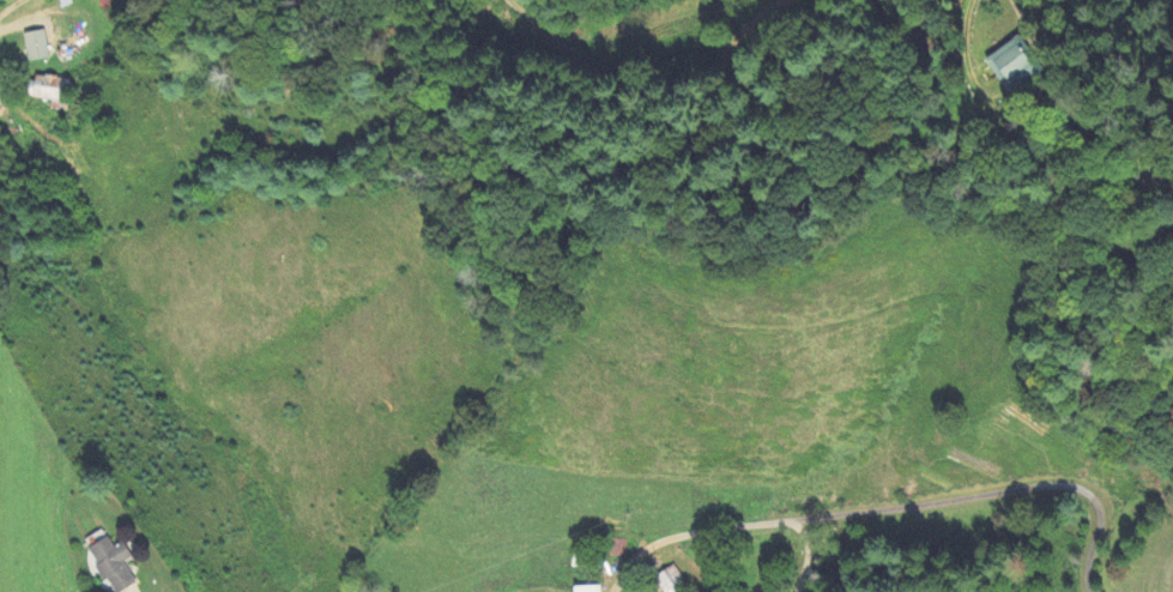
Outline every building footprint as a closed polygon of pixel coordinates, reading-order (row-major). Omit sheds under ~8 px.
[(24,33),(27,62),(48,60),(45,31),(24,33)] [(1006,93),(1038,74),(1018,39),(986,57),(1006,93)] [(51,110),(66,111),(67,78),(34,77),(33,99),(52,100),(51,110)] [(111,591),(123,591),(136,584),(123,563),(131,559),(122,545),(114,550),(107,538),(86,551),(111,591)] [(663,591),(689,591),(676,566),(655,577),(663,591)]
